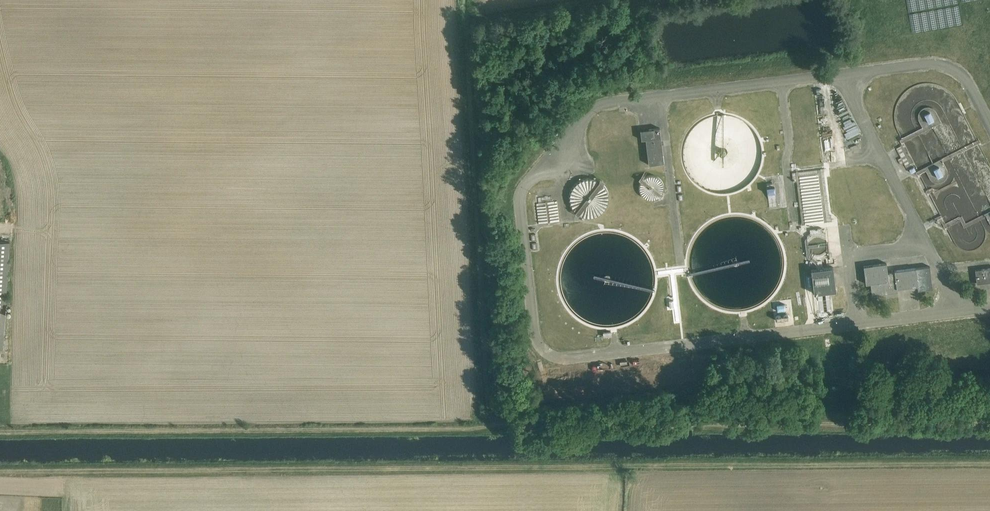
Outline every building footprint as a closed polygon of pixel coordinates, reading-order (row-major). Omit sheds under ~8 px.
[(659,127),(640,129),(642,139),(645,139),(649,164),(664,161),(659,127)] [(803,224),(824,222),(821,190),(826,189),(824,169),(798,171),(803,224)] [(645,186),(644,196),(661,197),(662,178),(641,177),(640,186),(645,186)] [(607,213),(602,178),(567,183),(572,218),(607,213)] [(773,185),(764,187),(767,199),(776,197),(773,185)] [(813,228),(813,243),(808,243),(808,256),(826,255),(825,228),(813,228)] [(3,349),(10,242),(0,241),(0,348),(3,349)] [(933,288),(930,266),(894,270),(895,272),(888,273),(887,263),(864,266),(866,284),(873,283),(873,286),(871,286),(872,296),(898,292),(897,288),(917,286),(918,290),(933,288)] [(833,266),(811,269),(814,293),(836,291),(833,266)] [(975,270),(977,283),(989,282),(989,268),(975,270)]
